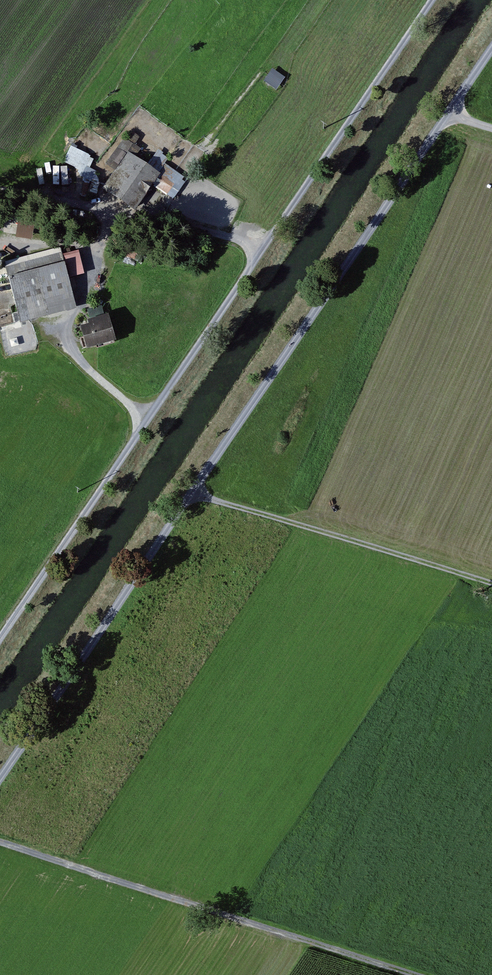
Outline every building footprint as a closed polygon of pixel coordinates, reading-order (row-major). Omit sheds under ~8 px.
[(265,72),(277,81),(286,69),(274,60),(265,72)] [(155,156),(126,136),(111,157),(121,164),(105,187),(139,210),(143,204),(145,206),(159,185),(170,193),(176,184),(163,175),(175,157),(161,147),(155,156)] [(63,155),(94,172),(99,164),(91,160),(96,150),(73,137),(63,155)] [(34,230),(35,214),(19,212),(17,228),(34,230)] [(60,247),(5,262),(21,323),(76,309),(68,277),(85,273),(79,250),(62,255),(60,247)] [(110,315),(85,321),(91,348),(117,342),(110,315)]
